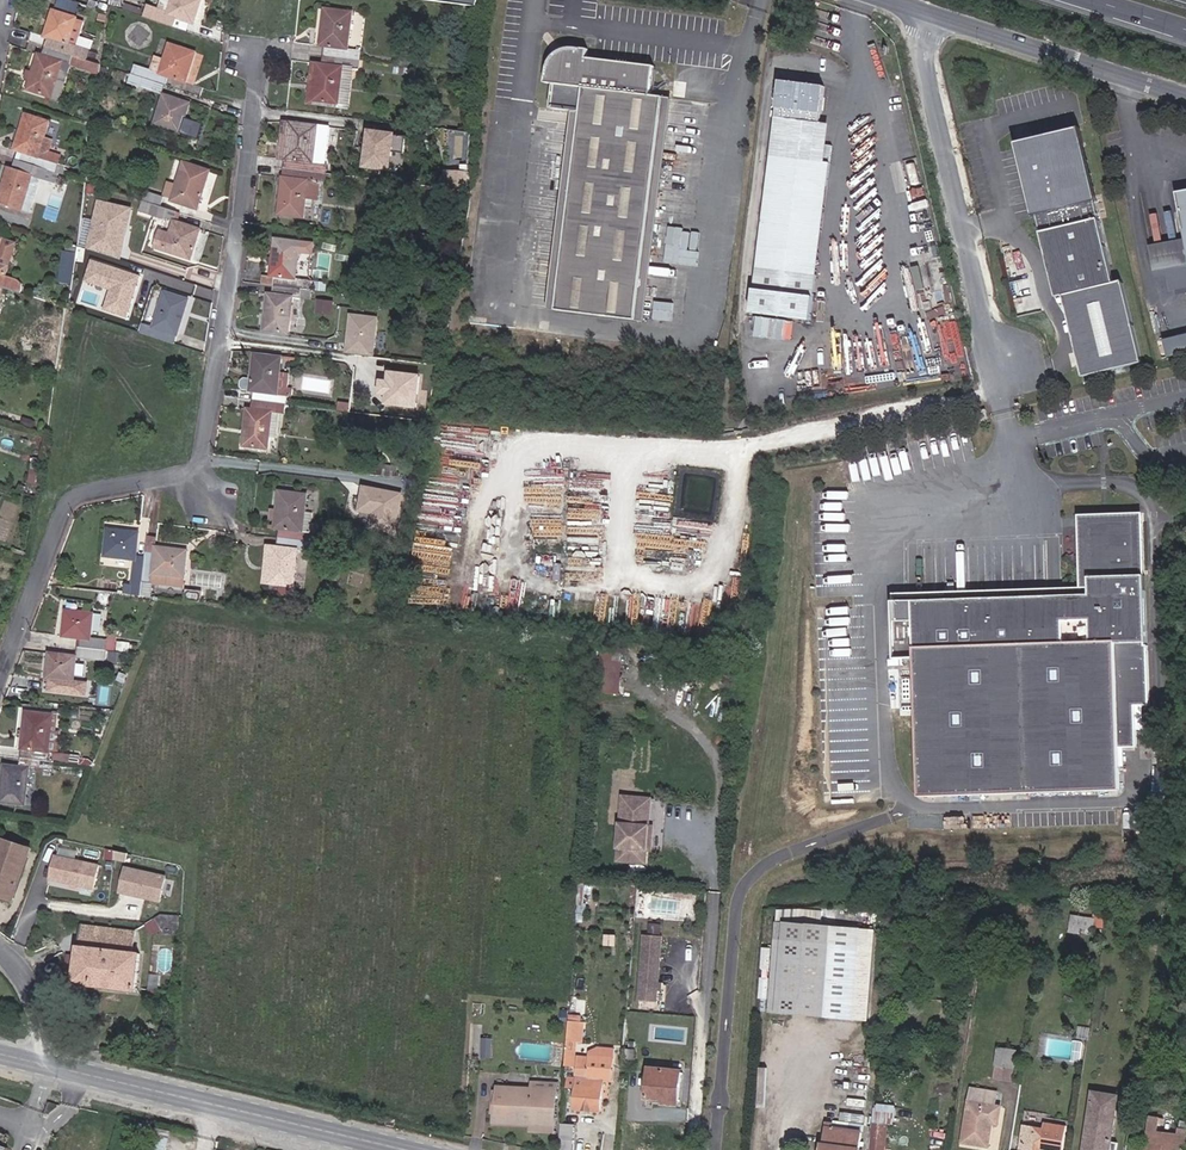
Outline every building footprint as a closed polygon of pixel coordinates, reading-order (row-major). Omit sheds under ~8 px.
[(169,14),(200,26),(207,0),(175,0),(169,14)] [(90,19),(57,8),(48,36),(80,47),(90,19)] [(357,12),(329,8),(326,48),(353,52),(357,12)] [(153,69),(180,77),(191,45),(158,34),(146,66),(113,54),(109,63),(151,77),(153,69)] [(408,59),(417,60),(418,51),(409,50),(408,59)] [(417,60),(425,61),(427,52),(418,51),(417,60)] [(556,66),(551,84),(562,86),(559,112),(588,114),(561,310),(642,321),(671,99),(661,98),(663,68),(594,61),(595,53),(576,52),(566,56),(556,66)] [(312,101),(340,105),(345,69),(355,70),(359,70),(360,59),(322,54),(321,64),(317,64),(312,101)] [(22,96),(49,103),(60,60),(45,55),(41,67),(31,64),(27,78),(25,85),(22,96)] [(49,103),(57,105),(66,73),(68,62),(60,60),(49,103)] [(109,63),(98,60),(97,70),(96,73),(122,81),(120,87),(146,95),(149,86),(160,90),(163,81),(151,77),(109,63)] [(95,81),(96,73),(97,70),(91,68),(68,62),(66,73),(95,81)] [(306,104),(350,110),(355,70),(345,69),(340,105),(312,101),(317,64),(312,63),(306,104)] [(834,88),(788,80),(758,313),(819,324),(838,164),(832,164),(837,125),(829,124),(834,88)] [(187,99),(160,90),(151,118),(196,133),(200,119),(182,113),(187,99)] [(21,157),(40,162),(46,135),(49,123),(25,117),(18,145),(23,146),(21,157)] [(282,157),(288,158),(293,122),(288,121),(282,157)] [(294,170),(332,176),(340,129),(293,122),(288,158),(295,159),(294,170)] [(449,185),(468,187),(472,130),(452,128),(449,154),(461,155),(458,176),(449,175),(449,185)] [(394,135),(366,131),(361,172),(389,176),(394,135)] [(1114,283),(1087,149),(1053,134),(1039,136),(1025,149),(1022,159),(1055,296),(1062,294),(1081,375),(1140,361),(1123,281),(1114,283)] [(40,162),(48,164),(50,151),(53,137),(46,135),(40,162)] [(23,146),(18,145),(15,155),(21,157),(23,146)] [(74,162),(65,160),(66,154),(50,151),(48,164),(53,165),(73,171),(74,162)] [(215,171),(187,161),(179,184),(173,183),(170,197),(176,198),(175,201),(202,211),(215,171)] [(90,180),(98,182),(102,168),(92,166),(90,180)] [(39,176),(12,167),(1,198),(3,203),(27,211),(39,176)] [(317,181),(287,176),(283,216),(310,220),(312,199),(323,200),(324,187),(317,181)] [(170,197),(151,191),(144,211),(177,219),(181,213),(167,207),(170,197)] [(208,229),(177,219),(173,232),(165,229),(159,248),(197,260),(208,229)] [(422,240),(445,244),(446,232),(424,229),(422,240)] [(320,277),(304,275),(306,256),(320,258),(322,242),(279,236),(274,271),(279,271),(278,284),(318,291),(320,277)] [(10,241),(0,238),(0,251),(7,253),(10,241)] [(1143,256),(1148,282),(1185,275),(1185,248),(1143,256)] [(79,252),(70,250),(63,283),(74,285),(79,252)] [(106,262),(125,267),(127,258),(108,253),(106,262)] [(103,272),(122,277),(125,267),(106,262),(103,272)] [(267,282),(278,284),(279,271),(274,271),(269,270),(267,282)] [(194,299),(169,290),(157,327),(148,323),(145,334),(175,344),(178,335),(182,337),(194,299)] [(298,296),(271,292),(269,332),(295,335),(298,296)] [(381,318),(350,314),(346,354),(377,359),(381,318)] [(1166,339),(1170,357),(1185,354),(1185,335),(1166,339)] [(287,357),(258,352),(255,392),(283,395),(287,357)] [(417,378),(388,373),(386,384),(380,383),(379,393),(385,394),(383,404),(412,409),(417,378)] [(256,408),(250,408),(247,446),(273,449),(278,413),(289,414),(289,405),(257,401),(256,408)] [(992,428),(989,417),(983,418),(986,430),(992,428)] [(384,470),(400,472),(401,465),(385,463),(384,470)] [(280,482),(279,495),(275,523),(282,524),(281,531),(325,536),(327,536),(328,526),(310,523),(313,503),(305,502),(307,485),(280,482)] [(363,486),(360,513),(373,514),(372,527),(400,530),(404,490),(363,486)] [(275,523),(279,495),(272,494),(268,522),(275,523)] [(1149,516),(1084,516),(1089,587),(900,596),(902,661),(923,660),(928,797),(1129,792),(1128,748),(1144,748),(1142,708),(1156,707),(1149,516)] [(136,559),(137,555),(139,529),(106,526),(104,556),(136,559)] [(270,574),(295,576),(300,541),(324,544),(325,536),(281,531),(281,539),(273,538),(270,574)] [(295,576),(270,574),(273,538),(273,537),(267,536),(261,595),(266,596),(266,588),(293,591),(295,576)] [(150,537),(148,553),(156,554),(158,545),(158,538),(150,537)] [(193,550),(160,546),(155,579),(190,583),(193,550)] [(126,594),(142,596),(147,556),(137,555),(136,559),(134,585),(127,584),(126,594)] [(194,594),(210,596),(211,585),(195,584),(194,594)] [(98,613),(70,610),(68,637),(96,641),(98,613)] [(83,654),(53,652),(50,679),(81,684),(83,654)] [(612,684),(610,690),(619,693),(625,674),(617,672),(614,684),(612,684)] [(63,713),(29,711),(26,751),(54,754),(56,733),(62,735),(63,713)] [(35,768),(8,764),(3,802),(31,806),(35,768)] [(649,834),(650,827),(651,812),(646,812),(648,798),(625,796),(619,860),(647,863),(648,851),(649,852),(653,849),(654,838),(653,838),(651,835),(649,834)] [(0,833),(0,843),(26,851),(29,842),(0,833)] [(26,851),(0,843),(0,890),(12,894),(26,851)] [(104,863),(113,864),(113,863),(114,855),(105,852),(104,863)] [(101,866),(56,854),(50,882),(96,892),(101,866)] [(114,855),(113,863),(125,867),(127,859),(114,855)] [(167,876),(125,867),(120,894),(162,906),(167,876)] [(864,1022),(871,932),(830,929),(831,914),(811,913),(788,914),(780,1016),(864,1022)] [(1105,931),(1106,917),(1072,914),(1071,929),(1105,931)] [(170,934),(172,919),(156,918),(145,924),(155,932),(170,934)] [(652,923),(651,933),(663,934),(664,924),(652,923)] [(141,931),(86,924),(78,984),(141,994),(146,955),(138,954),(141,931)] [(669,937),(649,935),(642,999),(664,1003),(669,937)] [(64,963),(64,961),(64,959),(62,957),(60,956),(58,955),(56,956),(54,957),(53,959),(53,961),(53,964),(54,965),(56,966),(58,967),(60,967),(62,965),(64,963)] [(583,998),(596,1000),(598,978),(585,977),(583,998)] [(582,1040),(584,1020),(569,1018),(566,1054),(574,1054),(576,1040),(582,1040)] [(489,1056),(490,1038),(481,1037),(480,1055),(489,1056)] [(995,1066),(1003,1067),(1005,1048),(997,1046),(995,1066)] [(1003,1067),(1014,1069),(1016,1051),(1005,1048),(1003,1067)] [(619,1059),(582,1055),(580,1111),(606,1114),(609,1080),(618,1081),(619,1059)] [(689,1071),(654,1068),(651,1100),(668,1103),(667,1106),(687,1108),(689,1071)] [(975,1088),(966,1147),(985,1149),(993,1149),(997,1126),(1005,1128),(1007,1109),(1001,1107),(1002,1093),(975,1088)] [(528,1097),(551,1099),(551,1092),(529,1090),(528,1097)] [(1090,1104),(1112,1106),(1113,1096),(1090,1094),(1090,1104)] [(528,1097),(494,1095),(492,1126),(527,1129),(549,1130),(551,1099),(528,1097)] [(1112,1106),(1090,1104),(1089,1104),(1083,1149),(1106,1149),(1112,1106)] [(866,1108),(842,1105),(841,1117),(865,1119),(866,1108)] [(870,1143),(884,1144),(887,1123),(872,1122),(870,1143)] [(1027,1127),(1024,1149),(1069,1149),(1072,1126),(1047,1123),(1047,1129),(1027,1127)] [(830,1125),(828,1149),(867,1149),(869,1130),(830,1125)] [(172,1133),(152,1128),(147,1149),(168,1149),(172,1133)] [(548,1137),(549,1130),(527,1129),(527,1135),(548,1137)] [(1185,1134),(1148,1129),(1147,1134),(1175,1136),(1173,1149),(1184,1149),(1185,1134)] [(1147,1134),(1145,1149),(1173,1149),(1175,1136),(1147,1134)]
